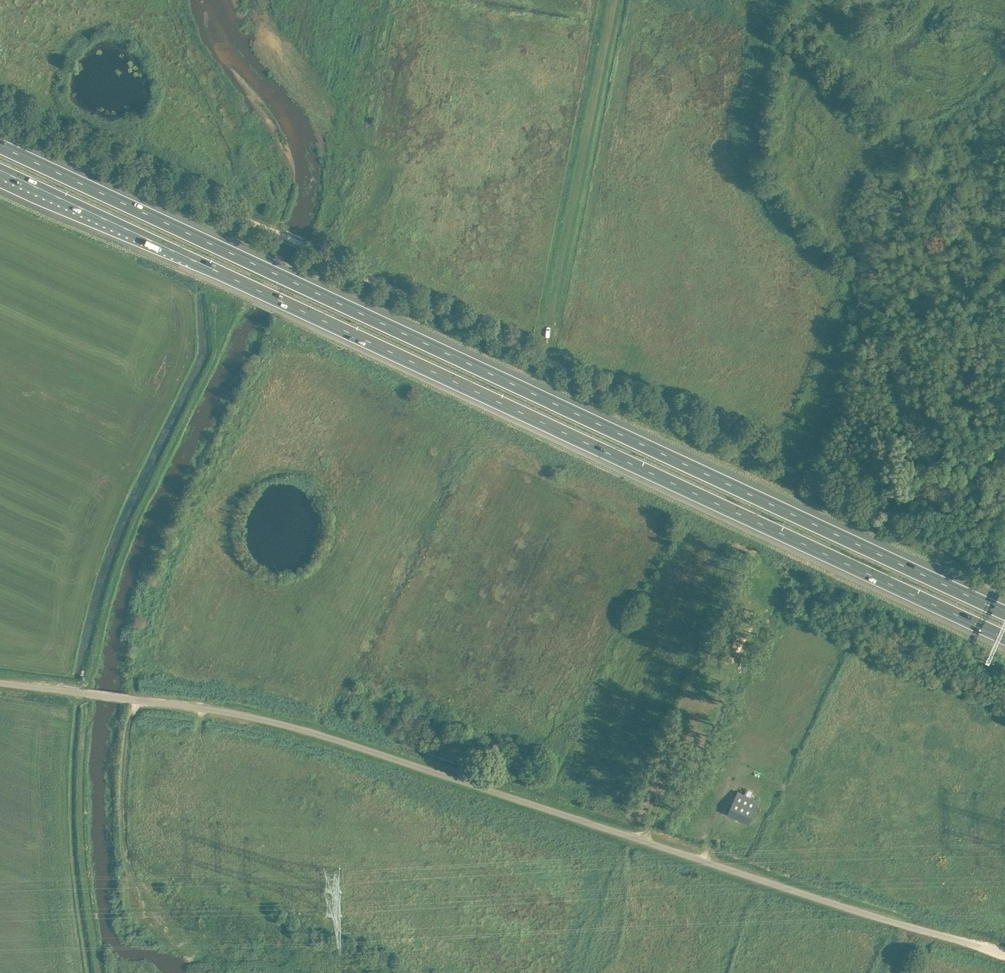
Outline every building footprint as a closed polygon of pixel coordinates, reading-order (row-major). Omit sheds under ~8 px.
[(727,813),(749,823),(759,801),(737,791),(727,813)]
